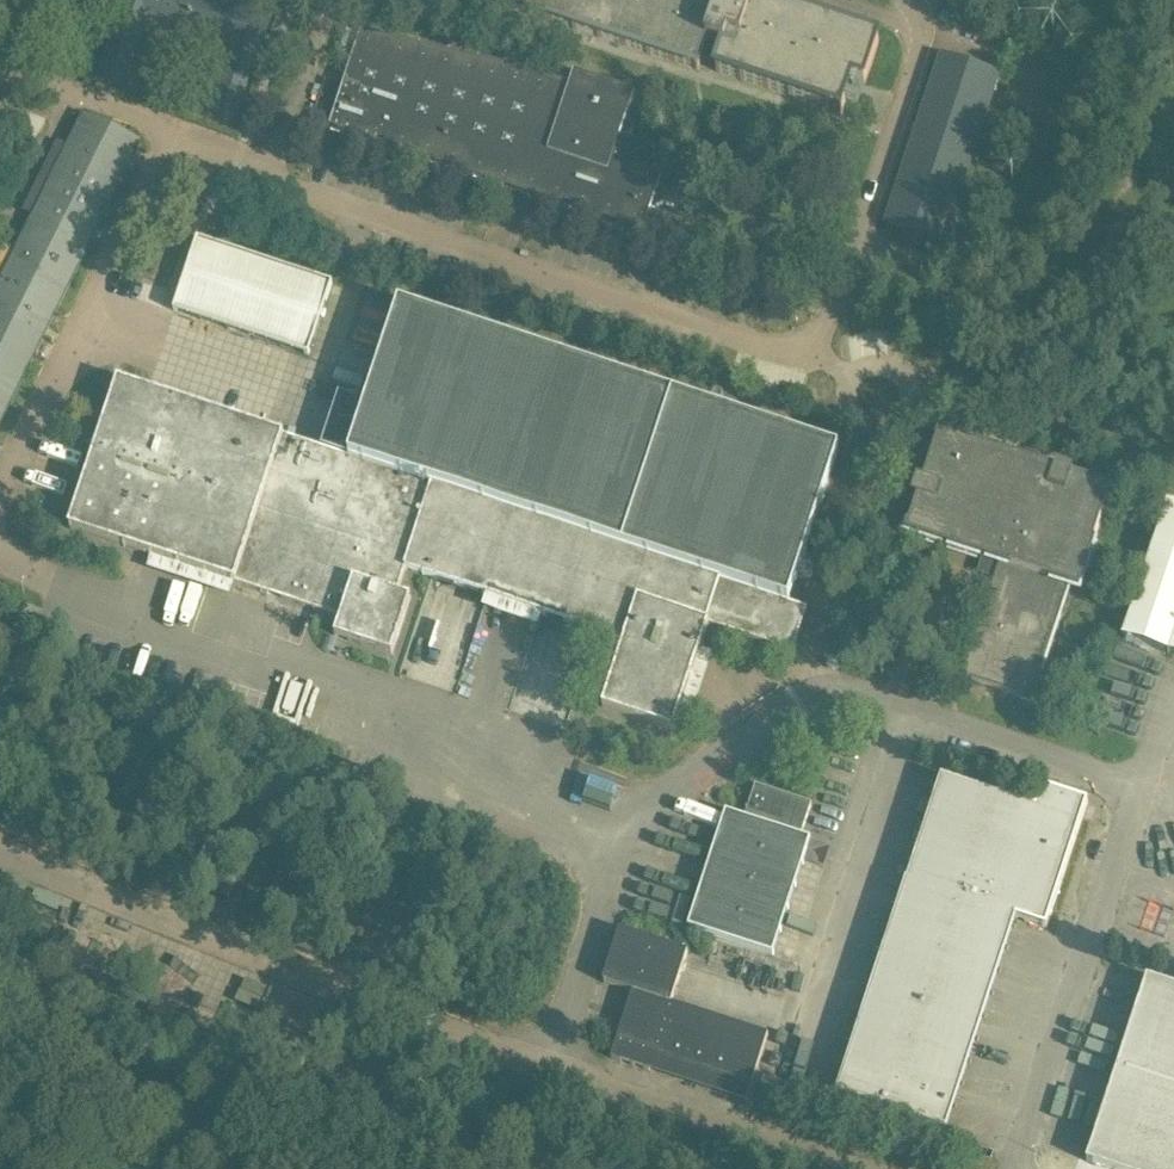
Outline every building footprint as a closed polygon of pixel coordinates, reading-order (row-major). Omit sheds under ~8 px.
[(217,0),(124,0),(122,8),(100,75),(126,83),(148,17),(233,45),(211,112),(236,120),(258,53),(259,53),(271,18),(217,0)] [(531,16),(542,19),(553,23),(562,26),(611,42),(620,45),(698,71),(707,44),(722,0),(484,0),(531,16)] [(707,44),(724,49),(716,73),(841,114),(846,101),(850,87),(852,80),(864,84),(865,84),(879,41),(757,1),(756,0),(754,0),(753,0),(738,0),(736,2),(734,1),(732,1),(730,0),(722,0),(707,44)] [(391,40),(363,31),(330,130),(534,197),(643,233),(669,154),(621,138),(635,95),(575,75),(571,85),(510,65),(509,67),(480,58),(479,61),(451,51),(450,54),(422,45),(421,47),(392,38),(391,40)] [(955,210),(999,76),(942,57),(887,224),(908,231),(904,242),(916,246),(919,247),(923,235),(943,242),(960,247),(970,216),(955,210)] [(141,144),(85,117),(0,287),(0,427),(141,144)] [(174,312),(230,330),(309,356),(333,284),(198,240),(174,312)] [(783,298),(806,305),(810,294),(786,286),(783,298)] [(789,603),(839,451),(400,306),(350,458),(118,381),(69,529),(341,619),(339,626),(346,629),(343,640),(392,656),(411,599),(398,595),(406,570),(625,642),(603,708),(674,731),(709,625),(793,653),(808,609),(789,603)] [(1102,325),(1101,314),(1101,309),(1085,310),(1086,326),(1094,325),(1102,325)] [(1095,541),(1100,526),(1112,490),(1072,477),(1073,472),(1067,470),(1067,469),(1064,468),(1064,469),(1057,467),(1056,471),(940,433),(923,482),(919,481),(917,488),(915,487),(914,490),(916,491),(914,497),(918,499),(907,533),(1001,564),(963,678),(1030,700),(1073,569),(1084,573),(1095,541)] [(1124,639),(1142,645),(1151,648),(1165,652),(1173,655),(1173,508),(1168,506),(1155,544),(1151,559),(1125,637),(1124,639)] [(1043,789),(1036,810),(942,779),(908,884),(910,885),(840,1095),(837,1094),(837,1095),(946,1131),(947,1130),(944,1129),(1013,918),(1016,919),(1017,915),(1023,917),(1025,923),(1047,930),(1088,804),(1068,797),(1061,801),(1054,799),(1055,795),(1055,796),(1056,793),(1043,789)] [(726,813),(689,929),(773,956),(811,841),(802,837),(812,805),(756,786),(745,819),(726,813)] [(747,1104),(769,1036),(672,1004),(689,954),(621,931),(604,983),(634,993),(612,1060),(650,1072),(656,1054),(752,1085),(747,1102),(746,1101),(745,1103),(747,1104)] [(1148,980),(1147,981),(1151,983),(1091,1162),(1088,1161),(1088,1163),(1107,1168),(1173,1168),(1173,989),(1148,980)]
